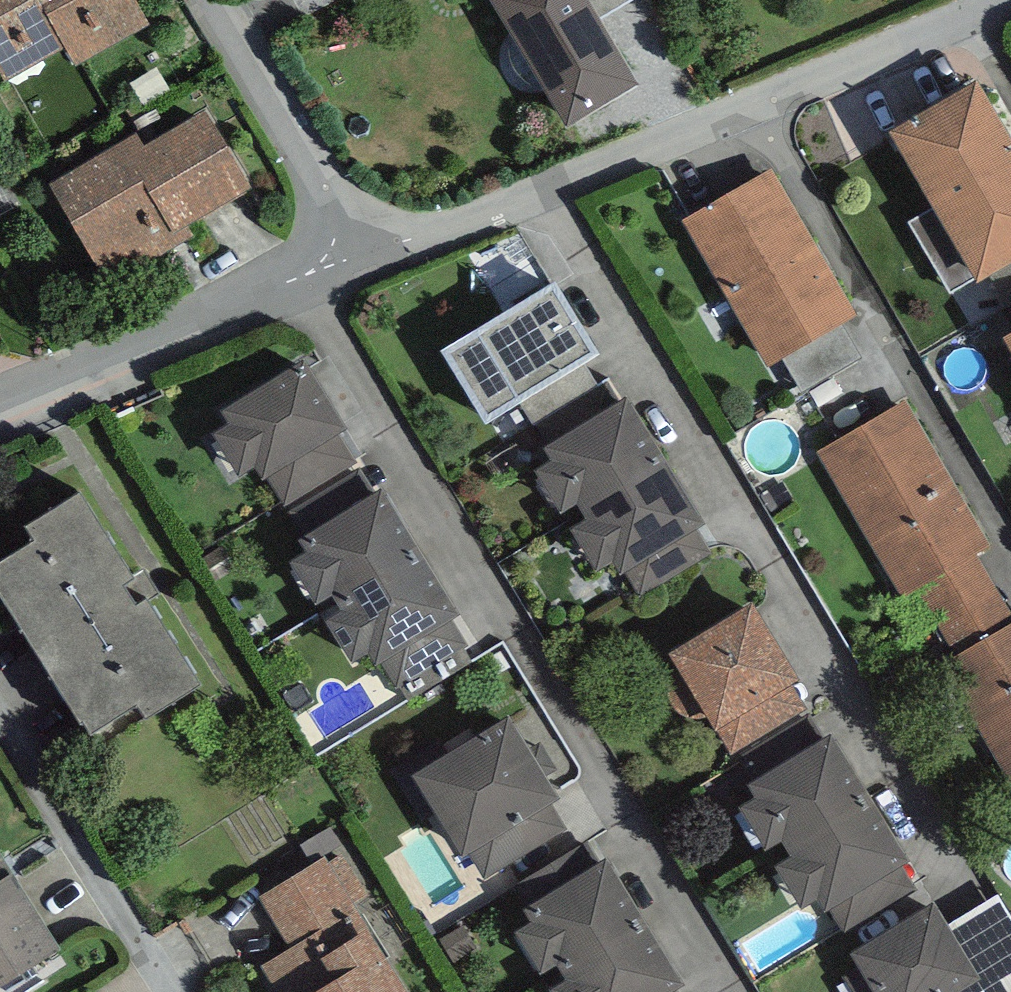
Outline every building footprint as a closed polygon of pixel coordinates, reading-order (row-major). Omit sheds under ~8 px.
[(5,88),(64,55),(42,16),(54,9),(49,0),(0,0),(0,80),(5,88)] [(131,0),(49,0),(54,9),(42,16),(64,55),(73,72),(148,30),(131,0)] [(586,0),(488,0),(487,1),(566,134),(639,92),(599,23),(586,0)] [(599,23),(637,0),(586,0),(599,23)] [(889,120),(976,269),(987,263),(1010,249),(1010,128),(977,69),(889,120)] [(133,141),(50,188),(109,290),(191,243),(184,231),(249,194),(205,118),(141,155),(133,141)] [(772,164),(682,214),(769,359),(855,309),(772,164)] [(987,263),(1007,296),(1010,293),(1010,249),(987,263)] [(598,343),(554,271),(442,339),(486,411),(517,393),(582,353),(598,343)] [(256,457),(267,470),(336,426),(347,419),(305,349),(219,400),(228,414),(212,423),(239,467),(256,457)] [(600,382),(582,353),(517,393),(534,422),(600,382)] [(579,493),(584,501),(668,451),(629,386),(543,438),(551,451),(536,460),(562,503),(579,493)] [(907,394),(818,445),(903,592),(918,583),(976,549),(991,540),(907,394)] [(358,461),(336,426),(267,470),(289,505),(358,461)] [(668,451),(584,501),(589,509),(572,519),(599,563),(614,554),(621,566),(624,564),(640,590),(712,546),(696,519),(706,513),(668,451)] [(332,585),(337,593),(420,543),(381,479),(297,530),(304,542),(291,550),(317,594),(332,585)] [(0,554),(0,578),(93,725),(138,697),(145,708),(200,673),(146,588),(137,594),(124,572),(133,566),(81,484),(27,518),(36,531),(0,554)] [(420,543),(337,593),(341,600),(324,610),(350,653),(366,643),(373,655),(377,652),(395,684),(467,640),(449,610),(458,604),(420,543)] [(976,549),(918,583),(956,649),(1010,618),(1010,612),(976,549)] [(790,676),(800,671),(753,593),(668,644),(679,662),(677,663),(675,665),(673,669),(670,675),(668,680),(668,686),(669,692),(671,698),(673,703),(676,706),(680,709),(685,711),(690,712),(694,713),(700,713),(705,712),(709,711),(716,722),(790,676)] [(941,658),(1010,777),(1010,618),(956,649),(941,658)] [(809,708),(790,676),(716,722),(735,753),(809,708)] [(468,845),(549,794),(559,788),(510,705),(418,760),(413,752),(391,766),(423,818),(439,808),(463,848),(468,845)] [(783,830),(788,838),(872,788),(833,723),(747,775),(755,788),(740,797),(766,840),(783,830)] [(872,788),(788,838),(793,846),(776,856),(803,900),(818,891),(826,903),(831,900),(847,925),(916,883),(900,856),(909,850),(872,788)] [(549,794),(468,845),(486,874),(567,824),(549,794)] [(59,934),(0,843),(0,972),(59,934)] [(558,955),(563,963),(646,913),(607,849),(523,900),(530,912),(517,920),(543,964),(558,955)] [(260,891),(289,942),(319,923),(332,943),(368,921),(355,899),(368,891),(343,850),(330,858),(326,852),(260,891)] [(951,917),(935,892),(851,943),(861,961),(844,970),(857,991),(981,991),(984,990),(985,991),(1010,991),(1010,913),(997,890),(951,917)] [(563,963),(567,970),(550,980),(557,991),(682,991),(675,980),(684,974),(646,913),(563,963)] [(262,961),(282,991),(412,991),(368,921),(332,943),(319,923),(289,942),(262,961)]
